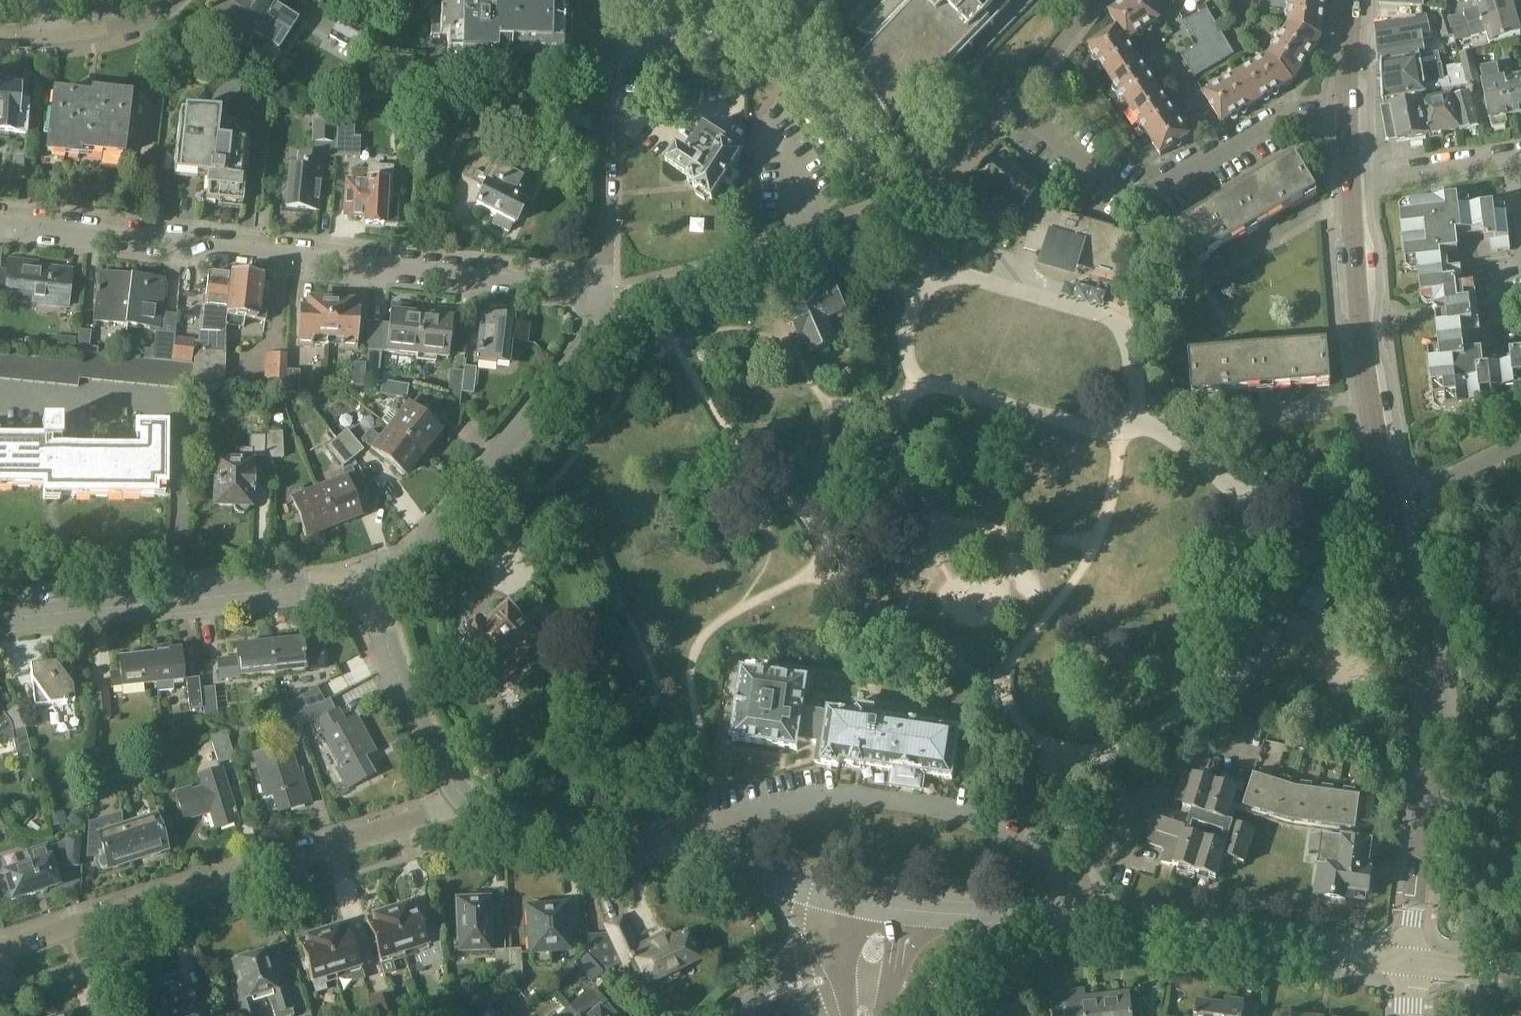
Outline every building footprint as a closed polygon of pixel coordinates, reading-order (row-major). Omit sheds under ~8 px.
[(298,19),(268,0),(244,0),(242,3),(239,1),(228,17),(221,13),(207,34),(269,72),(283,50),(279,48),(298,19)] [(449,7),(433,7),(433,34),(449,35),(448,65),(545,67),(545,55),(571,56),(572,0),(449,0),(449,7)] [(858,32),(875,37),(876,36),(880,40),(856,65),(893,120),(991,20),(980,10),(989,0),(889,0),(858,32)] [(1119,27),(1128,42),(1160,20),(1146,0),(1129,0),(1109,13),(1119,27)] [(1289,26),(1322,38),(1326,0),(1292,0),(1289,26)] [(1469,24),(1515,11),(1512,3),(1520,1),(1519,0),(1478,0),(1480,7),(1466,11),(1466,13),(1469,24)] [(1186,22),(1196,39),(1197,40),(1197,42),(1197,43),(1197,44),(1197,45),(1196,46),(1195,48),(1193,50),(1184,55),(1196,77),(1235,53),(1208,8),(1186,22)] [(1469,24),(1473,37),(1487,33),(1490,43),(1520,34),(1520,33),(1520,31),(1520,18),(1517,19),(1515,11),(1469,24)] [(1449,18),(1447,12),(1436,15),(1443,39),(1454,36),(1452,29),(1449,18)] [(1466,13),(1449,18),(1452,29),(1469,24),(1466,13)] [(1378,24),(1379,37),(1379,46),(1423,38),(1432,37),(1431,28),(1429,14),(1378,24)] [(371,32),(343,16),(330,37),(359,53),(371,32)] [(1289,26),(1269,56),(1293,82),(1322,38),(1289,26)] [(1128,42),(1119,27),(1089,47),(1109,77),(1138,58),(1127,42),(1128,42)] [(1426,53),(1423,38),(1379,46),(1380,62),(1426,53)] [(1459,55),(1462,65),(1468,85),(1480,83),(1472,52),(1470,52),(1469,53),(1468,53),(1461,54),(1459,55)] [(1442,90),(1450,89),(1468,86),(1468,85),(1462,65),(1447,67),(1449,79),(1445,79),(1443,63),(1423,67),(1421,55),(1382,62),(1384,101),(1427,94),(1427,93),(1442,90)] [(1269,56),(1237,75),(1254,104),(1293,82),(1269,56)] [(1109,77),(1130,107),(1158,89),(1138,58),(1109,77)] [(1502,66),(1511,116),(1520,114),(1520,75),(1512,77),(1510,64),(1502,66)] [(1505,117),(1511,116),(1502,66),(1480,70),(1489,120),(1490,120),(1491,126),(1494,128),(1505,126),(1507,124),(1505,117)] [(1254,104),(1237,75),(1205,94),(1223,123),(1254,104)] [(9,139),(9,135),(31,136),(33,119),(28,119),(29,103),(20,102),(21,85),(17,81),(9,80),(5,84),(0,84),(0,139),(9,139)] [(699,101),(699,80),(678,80),(678,101),(699,101)] [(1468,86),(1450,89),(1453,99),(1463,132),(1470,130),(1471,133),(1477,131),(1476,128),(1481,127),(1471,94),(1468,86)] [(1130,107),(1150,138),(1178,119),(1158,89),(1130,107)] [(1444,98),(1421,103),(1428,136),(1431,136),(1431,140),(1443,137),(1443,134),(1461,130),(1453,99),(1450,89),(1442,90),(1444,98)] [(123,156),(130,96),(86,91),(85,96),(55,92),(47,152),(79,156),(80,151),(123,156)] [(1428,136),(1421,103),(1421,101),(1383,108),(1389,141),(1398,139),(1399,142),(1428,137),(1428,136)] [(243,203),(252,120),(180,113),(174,172),(187,174),(187,176),(196,177),(196,174),(209,176),(207,200),(243,203)] [(335,113),(335,117),(334,157),(348,158),(349,137),(354,137),(355,113),(335,113)] [(334,157),(335,117),(313,117),(312,143),(314,143),(313,153),(304,152),(302,166),(291,165),(286,208),(318,211),(324,156),(334,157)] [(1190,137),(1178,119),(1150,138),(1161,155),(1190,137)] [(735,141),(733,143),(706,126),(689,151),(680,145),(668,162),(692,178),(690,180),(699,186),(699,192),(708,198),(713,196),(714,197),(725,181),(732,186),(741,174),(732,168),(746,148),(735,141)] [(515,199),(532,165),(513,156),(505,172),(502,170),(489,164),(484,174),(476,170),(474,174),(488,181),(476,204),(496,214),(492,223),(509,232),(524,204),(515,199)] [(1297,156),(1237,191),(1258,227),(1318,192),(1297,156)] [(31,180),(31,157),(16,157),(16,180),(31,180)] [(1047,199),(1004,164),(990,181),(1031,214),(1036,208),(1039,210),(1047,199)] [(398,225),(400,197),(391,197),(393,167),(369,166),(369,170),(353,169),(352,182),(347,182),(345,216),(366,217),(366,223),(398,225)] [(1198,263),(1258,227),(1237,191),(1177,227),(1198,263)] [(1434,307),(1439,349),(1427,351),(1432,398),(1444,396),(1445,408),(1494,402),(1493,391),(1520,388),(1520,351),(1511,352),(1512,364),(1485,367),(1483,349),(1465,351),(1462,324),(1474,323),(1471,299),(1459,300),(1457,277),(1445,278),(1442,251),(1460,249),(1458,231),(1485,228),(1486,239),(1492,239),(1493,250),(1512,248),(1508,213),(1496,214),(1495,202),(1458,206),(1457,195),(1410,200),(1411,212),(1400,213),(1405,260),(1417,259),(1421,294),(1432,293),(1434,307)] [(1048,210),(1043,228),(1047,229),(1046,230),(1055,232),(1082,239),(1078,266),(1079,266),(1081,261),(1125,273),(1129,258),(1135,235),(1116,230),(1117,228),(1048,210)] [(1055,232),(1046,230),(1047,229),(1043,228),(1032,225),(1026,248),(1045,253),(1044,256),(1045,256),(1055,232)] [(1136,233),(1135,235),(1129,258),(1141,261),(1148,237),(1136,233)] [(8,273),(0,272),(0,290),(34,294),(33,302),(57,304),(58,296),(69,297),(72,272),(28,267),(29,263),(9,261),(8,273)] [(846,310),(834,281),(832,282),(827,270),(811,277),(816,288),(790,298),(795,311),(791,312),(792,313),(801,335),(805,334),(812,351),(837,340),(829,322),(848,314),(846,310)] [(127,324),(131,276),(101,272),(95,320),(127,324)] [(232,276),(226,327),(243,329),(245,318),(266,321),(267,309),(258,308),(262,277),(232,273),(232,276)] [(215,311),(213,332),(225,332),(226,327),(232,276),(209,274),(206,295),(204,296),(203,303),(205,305),(205,309),(215,311)] [(164,280),(131,276),(127,324),(159,327),(162,296),(166,297),(167,283),(164,283),(164,280)] [(314,346),(326,347),(328,299),(314,298),(314,302),(302,301),(299,349),(314,349),(314,346)] [(346,300),(328,299),(326,347),(340,348),(340,352),(355,352),(358,304),(346,304),(346,300)] [(418,354),(421,314),(407,313),(408,305),(392,303),(386,351),(418,354)] [(421,314),(418,354),(448,358),(453,310),(437,308),(436,316),(421,314)] [(526,343),(528,324),(518,323),(519,317),(483,313),(477,360),(497,362),(498,357),(510,358),(512,341),(526,343)] [(93,354),(98,354),(98,348),(90,347),(91,331),(79,330),(78,352),(81,353),(93,354)] [(152,359),(161,360),(173,361),(175,338),(175,334),(156,332),(152,359)] [(195,343),(194,352),(224,353),(225,339),(225,332),(213,332),(199,332),(199,343),(195,343)] [(74,353),(76,338),(51,336),(50,350),(74,353)] [(173,361),(184,362),(194,363),(194,352),(195,343),(195,341),(175,338),(173,361)] [(1329,342),(1259,348),(1262,390),(1332,384),(1329,342)] [(1193,395),(1262,390),(1259,348),(1190,354),(1193,395)] [(379,377),(382,350),(369,349),(366,376),(379,377)] [(224,353),(194,352),(194,363),(195,363),(194,382),(223,382),(224,353)] [(12,354),(1,353),(0,366),(0,378),(10,379),(12,354)] [(81,353),(80,361),(79,378),(91,379),(93,354),(81,353)] [(22,381),(24,355),(12,354),(10,379),(22,381)] [(105,355),(98,354),(93,354),(91,379),(103,380),(105,355)] [(33,382),(35,356),(24,355),(22,381),(33,382)] [(117,356),(105,355),(103,380),(114,381),(117,356)] [(274,357),(268,357),(267,394),(285,395),(285,371),(286,355),(274,355),(274,357)] [(44,383),(46,358),(35,356),(33,382),(44,383)] [(126,382),(128,357),(117,356),(114,381),(126,382)] [(137,383),(140,358),(128,357),(126,382),(137,383)] [(56,384),(58,359),(46,358),(44,383),(56,384)] [(148,384),(150,359),(140,358),(137,383),(148,384)] [(67,385),(69,360),(58,359),(56,384),(67,385)] [(159,385),(161,360),(152,359),(150,359),(148,384),(159,385)] [(79,378),(80,361),(69,360),(67,385),(78,386),(79,378)] [(171,386),(173,361),(161,360),(159,385),(171,386)] [(183,388),(184,362),(173,361),(171,386),(183,388)] [(194,363),(184,362),(183,388),(193,389),(194,382),(195,363),(194,363)] [(365,387),(366,364),(352,363),(350,386),(365,387)] [(464,366),(464,371),(462,392),(473,394),(476,367),(464,366)] [(460,405),(462,392),(464,371),(451,369),(448,395),(460,405)] [(300,372),(285,371),(285,395),(299,395),(300,372)] [(409,386),(383,381),(381,395),(407,400),(409,386)] [(223,382),(194,382),(193,389),(193,402),(223,403),(223,382)] [(382,420),(391,428),(392,428),(424,453),(434,441),(432,439),(439,430),(439,427),(433,423),(430,423),(402,401),(394,410),(389,412),(382,420)] [(60,425),(41,425),(41,443),(0,443),(0,487),(43,488),(43,494),(58,494),(58,497),(154,498),(154,489),(164,489),(164,430),(135,430),(135,453),(60,453),(60,425)] [(392,428),(391,428),(382,440),(370,431),(362,440),(396,467),(397,469),(402,474),(405,474),(414,463),(416,464),(424,453),(392,428)] [(337,438),(353,457),(363,449),(347,430),(337,438)] [(282,432),(268,432),(268,436),(265,436),(265,457),(284,457),(282,432)] [(215,506),(234,506),(234,507),(234,509),(235,510),(236,511),(236,512),(237,513),(239,513),(240,514),(242,514),(244,514),(245,513),(247,513),(247,512),(248,511),(249,510),(250,508),(250,507),(250,506),(251,493),(253,493),(253,473),(251,473),(251,457),(265,457),(265,436),(251,436),(251,450),(235,450),(235,462),(216,462),(215,506)] [(343,466),(353,457),(337,438),(328,447),(343,466)] [(334,484),(319,490),(332,527),(360,516),(361,513),(358,506),(356,506),(350,492),(358,489),(359,487),(352,468),(331,476),(334,484)] [(332,527),(319,490),(305,496),(302,488),(290,492),(304,526),(303,528),(305,535),(308,536),(332,527)] [(463,637),(480,657),(477,660),(488,673),(483,677),(483,682),(488,689),(494,690),(499,685),(500,679),(506,679),(515,671),(516,664),(538,644),(544,651),(564,633),(541,608),(522,625),(506,607),(484,627),(479,622),(463,637)] [(303,640),(273,643),(276,674),(324,669),(322,644),(320,644),(320,645),(303,646),(303,640)] [(276,674),(273,643),(238,647),(241,678),(276,674)] [(155,647),(156,656),(157,656),(159,683),(157,683),(158,692),(173,691),(172,681),(185,680),(182,651),(173,652),(172,646),(155,647)] [(114,687),(157,683),(159,683),(157,656),(156,656),(120,660),(122,672),(112,673),(114,687)] [(35,706),(75,702),(71,662),(31,666),(35,706)] [(743,672),(733,741),(797,750),(799,741),(818,744),(819,744),(824,715),(824,714),(803,711),(807,681),(743,672)] [(203,708),(200,678),(188,679),(191,709),(203,708)] [(965,715),(968,687),(956,686),(952,713),(965,715)] [(203,688),(206,717),(219,715),(216,687),(203,688)] [(97,718),(112,717),(109,688),(94,689),(97,718)] [(283,715),(295,712),(308,708),(304,695),(279,702),(283,715)] [(5,730),(11,738),(15,737),(19,755),(32,752),(26,726),(14,728),(12,720),(0,704),(0,734),(5,730)] [(322,704),(308,708),(295,712),(299,725),(302,724),(317,720),(343,767),(338,769),(348,788),(373,774),(364,756),(375,750),(356,717),(346,723),(339,709),(326,717),(322,704)] [(818,744),(815,763),(839,767),(840,763),(851,765),(851,766),(865,768),(865,767),(893,771),(890,786),(922,791),(924,776),(953,780),(960,734),(874,721),(875,714),(858,711),(857,718),(830,714),(830,716),(824,715),(819,744),(818,744)] [(299,725),(295,712),(283,715),(289,739),(293,742),(306,739),(302,724),(299,725)] [(227,731),(210,737),(219,764),(235,759),(227,731)] [(280,811),(311,801),(305,782),(301,783),(289,743),(255,753),(268,795),(274,793),(280,811)] [(119,764),(119,769),(120,781),(130,780),(129,775),(143,774),(141,761),(119,764)] [(217,829),(238,822),(222,769),(201,775),(204,788),(178,796),(185,820),(212,812),(217,829)] [(1228,821),(1238,789),(1184,772),(1175,799),(1187,803),(1183,816),(1158,808),(1147,842),(1168,849),(1163,862),(1218,879),(1224,857),(1246,863),(1256,830),(1228,821)] [(1371,838),(1377,798),(1369,797),(1297,787),(1255,774),(1245,806),(1286,820),(1291,821),(1356,830),(1356,836),(1371,838)] [(48,814),(51,827),(67,823),(64,811),(48,814)] [(157,815),(124,826),(135,861),(168,850),(157,815)] [(135,861),(124,826),(99,835),(100,836),(95,838),(101,857),(100,861),(102,867),(105,870),(111,868),(111,869),(135,861)] [(1311,851),(1322,852),(1320,865),(1321,865),(1316,894),(1325,896),(1324,896),(1347,900),(1348,892),(1367,895),(1371,872),(1368,872),(1372,844),(1344,839),(1344,840),(1325,837),(1324,837),(1314,835),(1311,851)] [(4,873),(12,900),(31,894),(31,895),(47,890),(47,889),(58,885),(52,867),(66,862),(65,866),(78,866),(80,838),(67,837),(67,843),(47,849),(46,847),(28,853),(31,865),(4,873)] [(490,951),(498,950),(505,950),(504,931),(499,926),(489,926),(488,900),(476,901),(473,898),(464,898),(461,901),(458,901),(460,952),(490,951)] [(550,951),(569,950),(566,907),(560,907),(560,904),(542,905),(541,904),(540,903),(538,902),(536,902),(533,902),(532,904),(530,905),(530,907),(529,909),(534,965),(551,963),(550,951)] [(392,909),(390,910),(404,952),(416,948),(423,969),(443,963),(438,928),(424,933),(414,903),(407,905),(407,904),(403,906),(400,904),(394,906),(392,909)] [(391,956),(404,952),(390,910),(388,911),(385,909),(378,911),(377,914),(373,915),(373,917),(366,919),(384,974),(395,970),(391,956)] [(606,969),(624,960),(625,964),(636,959),(647,984),(665,976),(672,980),(680,976),(681,968),(699,960),(686,932),(673,938),(670,932),(637,948),(623,917),(607,925),(610,931),(590,932),(592,950),(606,969)] [(325,931),(323,932),(338,980),(350,977),(352,984),(364,980),(347,925),(340,928),(340,926),(336,928),(333,926),(326,928),(325,931)] [(325,985),(338,980),(323,932),(320,933),(317,931),(311,933),(309,936),(306,938),(306,939),(299,941),(314,986),(316,994),(327,991),(325,985)] [(500,979),(512,979),(511,949),(505,950),(498,950),(500,979)] [(511,949),(512,979),(523,978),(522,949),(511,949)] [(291,1008),(292,1008),(281,974),(278,975),(273,961),(270,962),(267,952),(233,963),(240,983),(233,985),(243,1015),(248,1015),(257,1013),(253,1002),(269,997),(275,1015),(293,1015),(294,1015),(291,1008)] [(603,973),(587,954),(576,964),(592,982),(603,973)] [(188,988),(183,990),(180,980),(153,989),(162,1015),(198,1015),(188,988)] [(500,985),(491,992),(505,1009),(514,1001),(501,985),(500,985)] [(578,1015),(616,1015),(590,988),(569,1007),(571,1009),(578,1015)] [(1102,999),(1086,1001),(1085,989),(1052,992),(1055,1015),(1104,1015),(1102,999)] [(491,992),(482,1000),(495,1015),(497,1015),(505,1009),(491,992)] [(393,994),(381,997),(387,1015),(399,1012),(393,994)] [(1104,1015),(1133,1015),(1131,996),(1102,999),(1104,1015)] [(381,997),(369,1001),(374,1015),(385,1015),(387,1015),(381,997)] [(1247,1003),(1227,1000),(1227,1005),(1199,1001),(1197,1015),(1244,1015),(1247,1003)]
